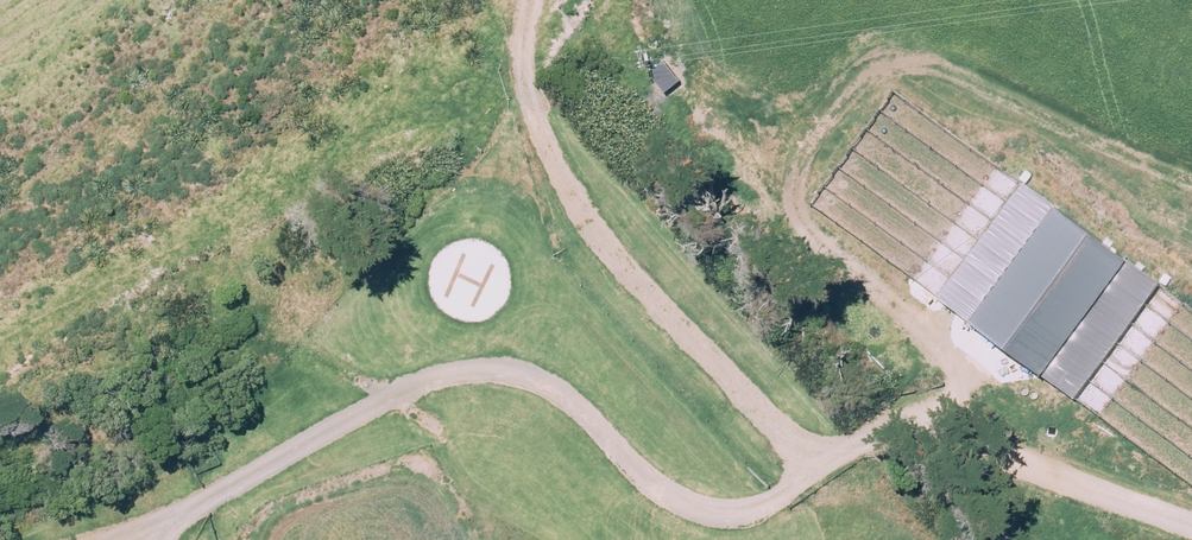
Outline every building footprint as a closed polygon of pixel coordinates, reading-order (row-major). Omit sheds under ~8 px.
[(1158,282),(1022,181),(934,299),(991,342),(1069,400),(1158,282)]
